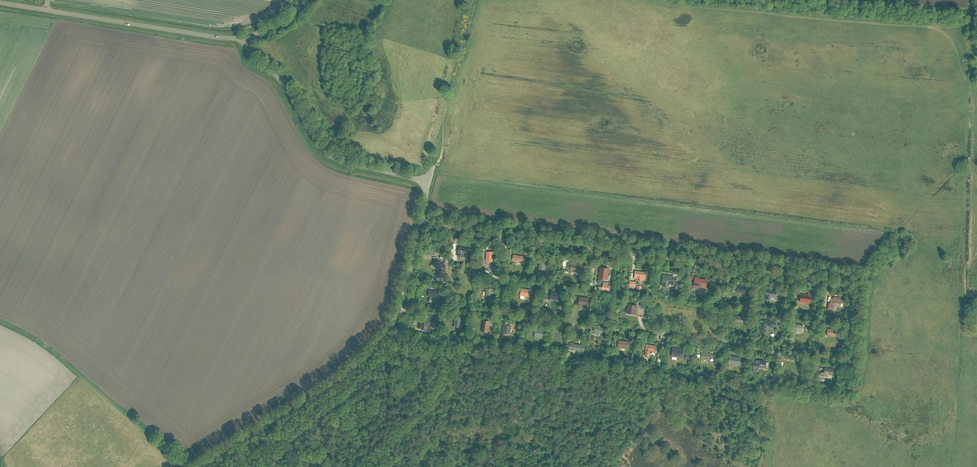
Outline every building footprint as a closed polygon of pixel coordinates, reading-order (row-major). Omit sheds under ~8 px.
[(467,255),(468,248),(459,246),(457,257),(464,258),(465,254),(467,255)] [(495,257),(495,252),(487,252),(486,262),(493,262),(493,257),(495,257)] [(437,260),(433,265),(437,268),(436,276),(442,277),(444,266),(437,260)] [(546,269),(547,264),(546,264),(546,262),(540,261),(539,270),(545,270),(545,269),(546,269)] [(583,265),(576,264),(575,264),(571,263),(570,271),(572,271),(572,272),(582,274),(583,265)] [(608,281),(609,269),(600,268),(598,280),(608,281)] [(645,281),(647,272),(635,271),(634,279),(637,280),(643,281),(645,281)] [(674,285),(675,277),(663,275),(661,287),(666,288),(667,284),(674,285)] [(706,288),(707,282),(699,280),(700,277),(695,277),(694,287),(698,288),(698,287),(706,288)] [(745,294),(746,284),(743,284),(742,287),(738,286),(737,293),(745,294)] [(776,297),(777,292),(767,290),(766,300),(771,301),(771,297),(776,297)] [(799,303),(802,303),(811,305),(812,297),(811,297),(811,296),(801,294),(799,303)] [(588,308),(589,298),(580,297),(578,306),(588,308)] [(831,299),(830,303),(829,303),(828,309),(828,311),(833,311),(833,307),(840,308),(841,303),(844,304),(844,299),(833,297),(833,299),(831,299)] [(636,316),(638,306),(628,305),(627,314),(636,316)] [(743,324),(744,316),(742,316),(741,317),(736,316),(735,323),(743,324)] [(434,332),(435,327),(433,327),(434,326),(433,326),(433,320),(425,318),(424,326),(427,326),(427,332),(433,333),(433,332),(434,332)] [(774,321),(765,320),(764,325),(761,324),(760,331),(768,332),(768,326),(773,327),(774,321)] [(488,333),(490,322),(484,321),(482,332),(488,333)] [(510,335),(512,326),(507,325),(508,323),(504,322),(502,334),(510,335)] [(803,332),(803,326),(795,324),(794,327),(792,327),(791,332),(796,333),(796,331),(803,332)] [(831,337),(837,338),(838,331),(825,329),(824,333),(827,334),(827,337),(831,338),(831,337)] [(544,338),(544,331),(536,330),(535,337),(536,337),(535,339),(539,339),(540,337),(544,338)] [(582,351),(583,345),(574,344),(574,343),(570,342),(569,350),(574,351),(574,350),(582,351)] [(655,353),(656,346),(646,345),(645,357),(650,358),(650,352),(655,353)] [(684,351),(673,349),(672,357),(683,359),(684,351)] [(718,354),(715,354),(715,355),(711,355),(711,354),(701,353),(701,360),(708,361),(709,357),(710,357),(711,356),(714,357),(714,363),(717,364),(718,354)] [(728,357),(727,360),(729,360),(728,364),(737,365),(738,357),(729,356),(729,357),(728,357)] [(766,369),(767,361),(756,360),(754,362),(752,372),(757,372),(758,367),(766,369)] [(833,376),(834,369),(825,368),(824,373),(821,372),(820,376),(826,377),(827,375),(833,376)]
